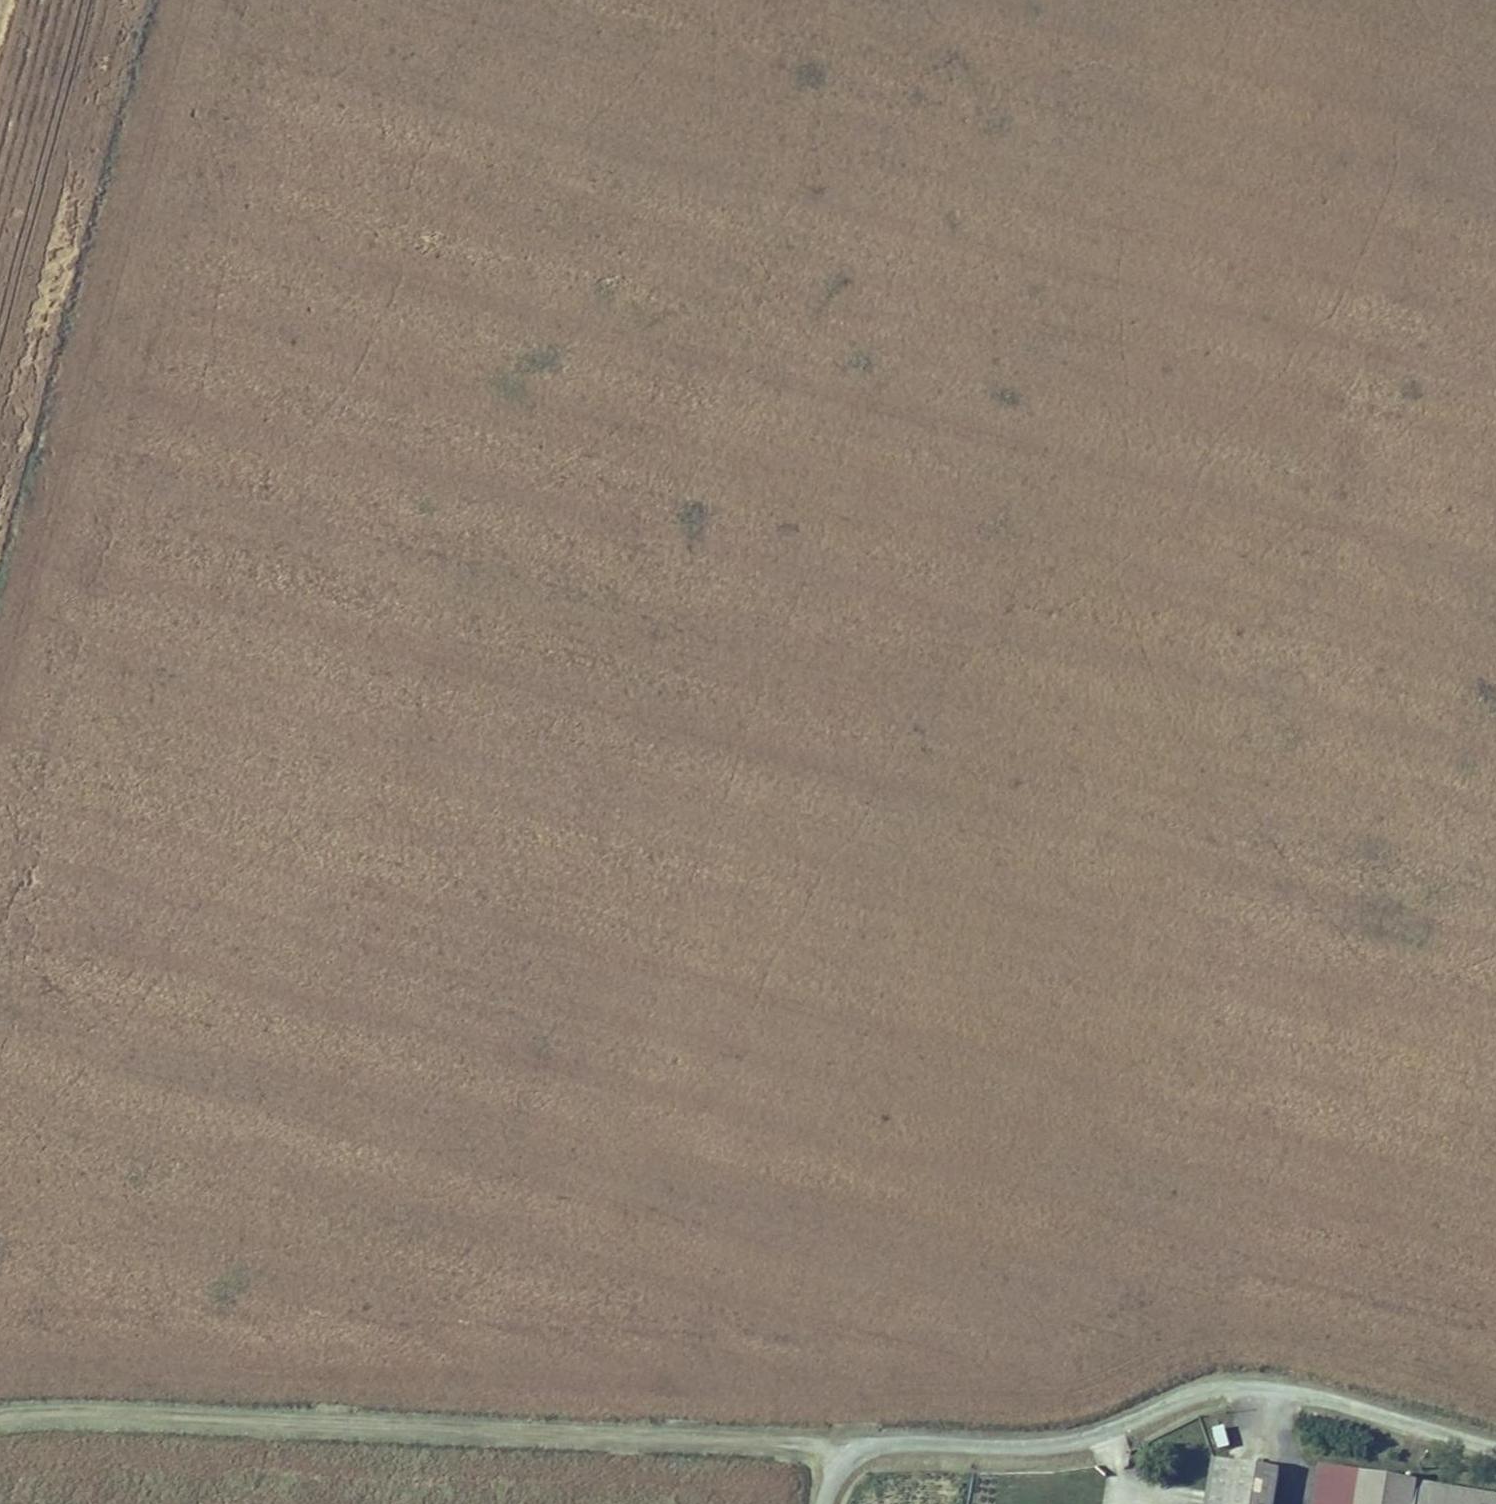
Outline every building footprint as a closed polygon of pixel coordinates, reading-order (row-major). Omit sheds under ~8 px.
[(1218,1459),(1213,1503),(1278,1503),(1283,1468),(1218,1459)] [(1362,1475),(1321,1469),(1316,1503),(1358,1503),(1362,1475)] [(1362,1475),(1358,1503),(1412,1503),(1415,1484),(1362,1475)] [(1415,1484),(1412,1503),(1495,1503),(1495,1496),(1415,1484)]
